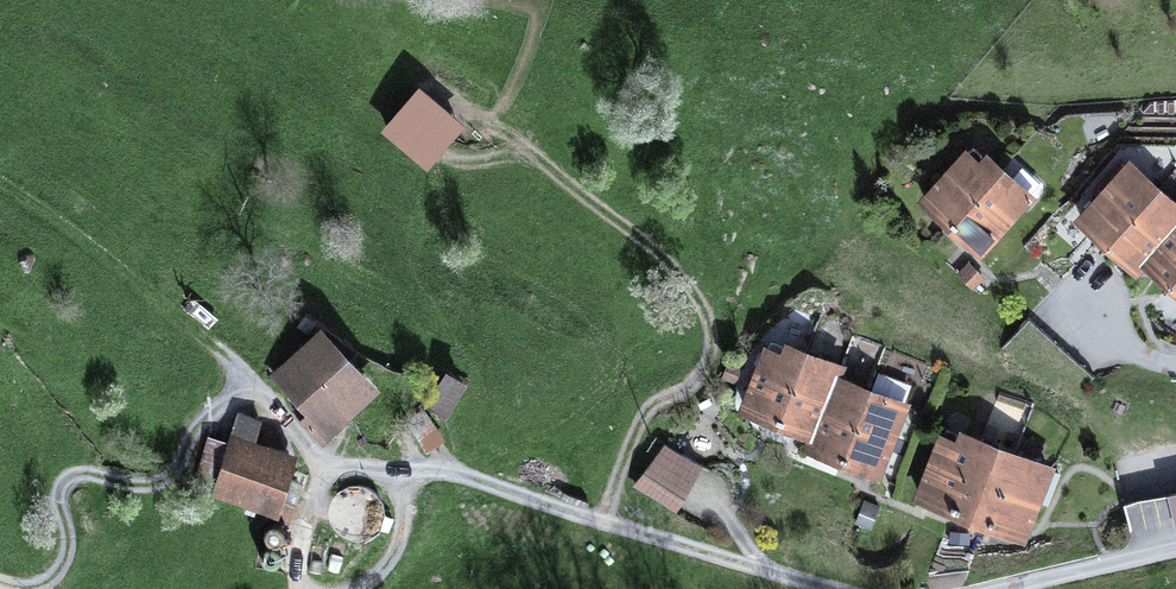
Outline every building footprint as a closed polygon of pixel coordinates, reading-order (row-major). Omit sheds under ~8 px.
[(387,129),(427,162),(459,124),(420,91),(387,129)] [(969,151),(982,163),(982,153),(973,146),(969,151)] [(969,151),(925,200),(952,224),(1001,171),(991,162),(982,163),(969,151)] [(1102,194),(1080,217),(1109,243),(1153,194),(1138,181),(1139,178),(1140,174),(1129,165),(1124,170),(1117,164),(1095,188),(1102,194)] [(1022,167),(1010,180),(1001,171),(952,224),(980,249),(1040,183),(1022,167)] [(1170,206),(1168,200),(1145,179),(1139,178),(1138,181),(1153,194),(1167,207),(1170,206)] [(1136,268),(1144,259),(1175,222),(1175,207),(1174,205),(1170,206),(1167,207),(1153,194),(1109,243),(1136,268)] [(1144,259),(1171,283),(1175,278),(1175,222),(1144,259)] [(971,265),(961,277),(972,287),(983,276),(971,265)] [(1027,372),(1055,341),(1042,329),(1014,360),(1027,372)] [(322,442),(340,424),(334,418),(368,385),(318,334),(274,376),(301,404),(311,414),(303,421),(302,422),(322,442)] [(769,345),(785,352),(781,344),(770,340),(769,345)] [(769,345),(744,407),(779,421),(805,353),(793,349),(785,352),(769,345)] [(805,353),(779,421),(812,434),(835,378),(837,372),(820,366),(818,358),(805,353)] [(837,372),(838,373),(840,367),(829,363),(820,366),(837,372)] [(471,379),(450,366),(424,405),(445,419),(471,379)] [(871,392),(869,397),(867,397),(843,458),(877,472),(910,388),(907,383),(883,373),(878,376),(871,392)] [(847,383),(835,378),(812,434),(808,445),(843,458),(867,397),(851,390),(847,383)] [(867,397),(869,397),(871,392),(858,387),(851,390),(867,397)] [(301,404),(294,411),(303,421),(311,414),(301,404)] [(406,421),(427,453),(444,441),(423,410),(406,421)] [(218,486),(216,493),(283,514),(294,479),(301,456),(256,443),(263,420),(240,413),(231,442),(218,486)] [(944,434),(960,440),(956,432),(946,428),(944,434)] [(944,434),(919,494),(954,508),(980,441),(967,436),(960,440),(944,434)] [(196,479),(218,486),(231,442),(209,436),(196,479)] [(980,441),(954,508),(988,521),(1012,460),(996,453),(992,446),(980,441)] [(636,486),(675,508),(700,465),(666,446),(636,486)] [(1028,466),(1025,459),(1003,450),(996,453),(1012,460),(1028,466)] [(1036,463),(1028,466),(1012,460),(988,521),(1022,535),(1048,468),(1036,463)] [(282,519),(305,526),(318,486),(294,479),(283,514),(282,519)] [(1175,523),(1175,491),(1168,493),(1174,523),(1175,523)] [(1168,493),(1124,503),(1131,538),(1175,528),(1175,523),(1174,523),(1168,493)] [(871,527),(878,510),(863,504),(857,521),(871,527)]
